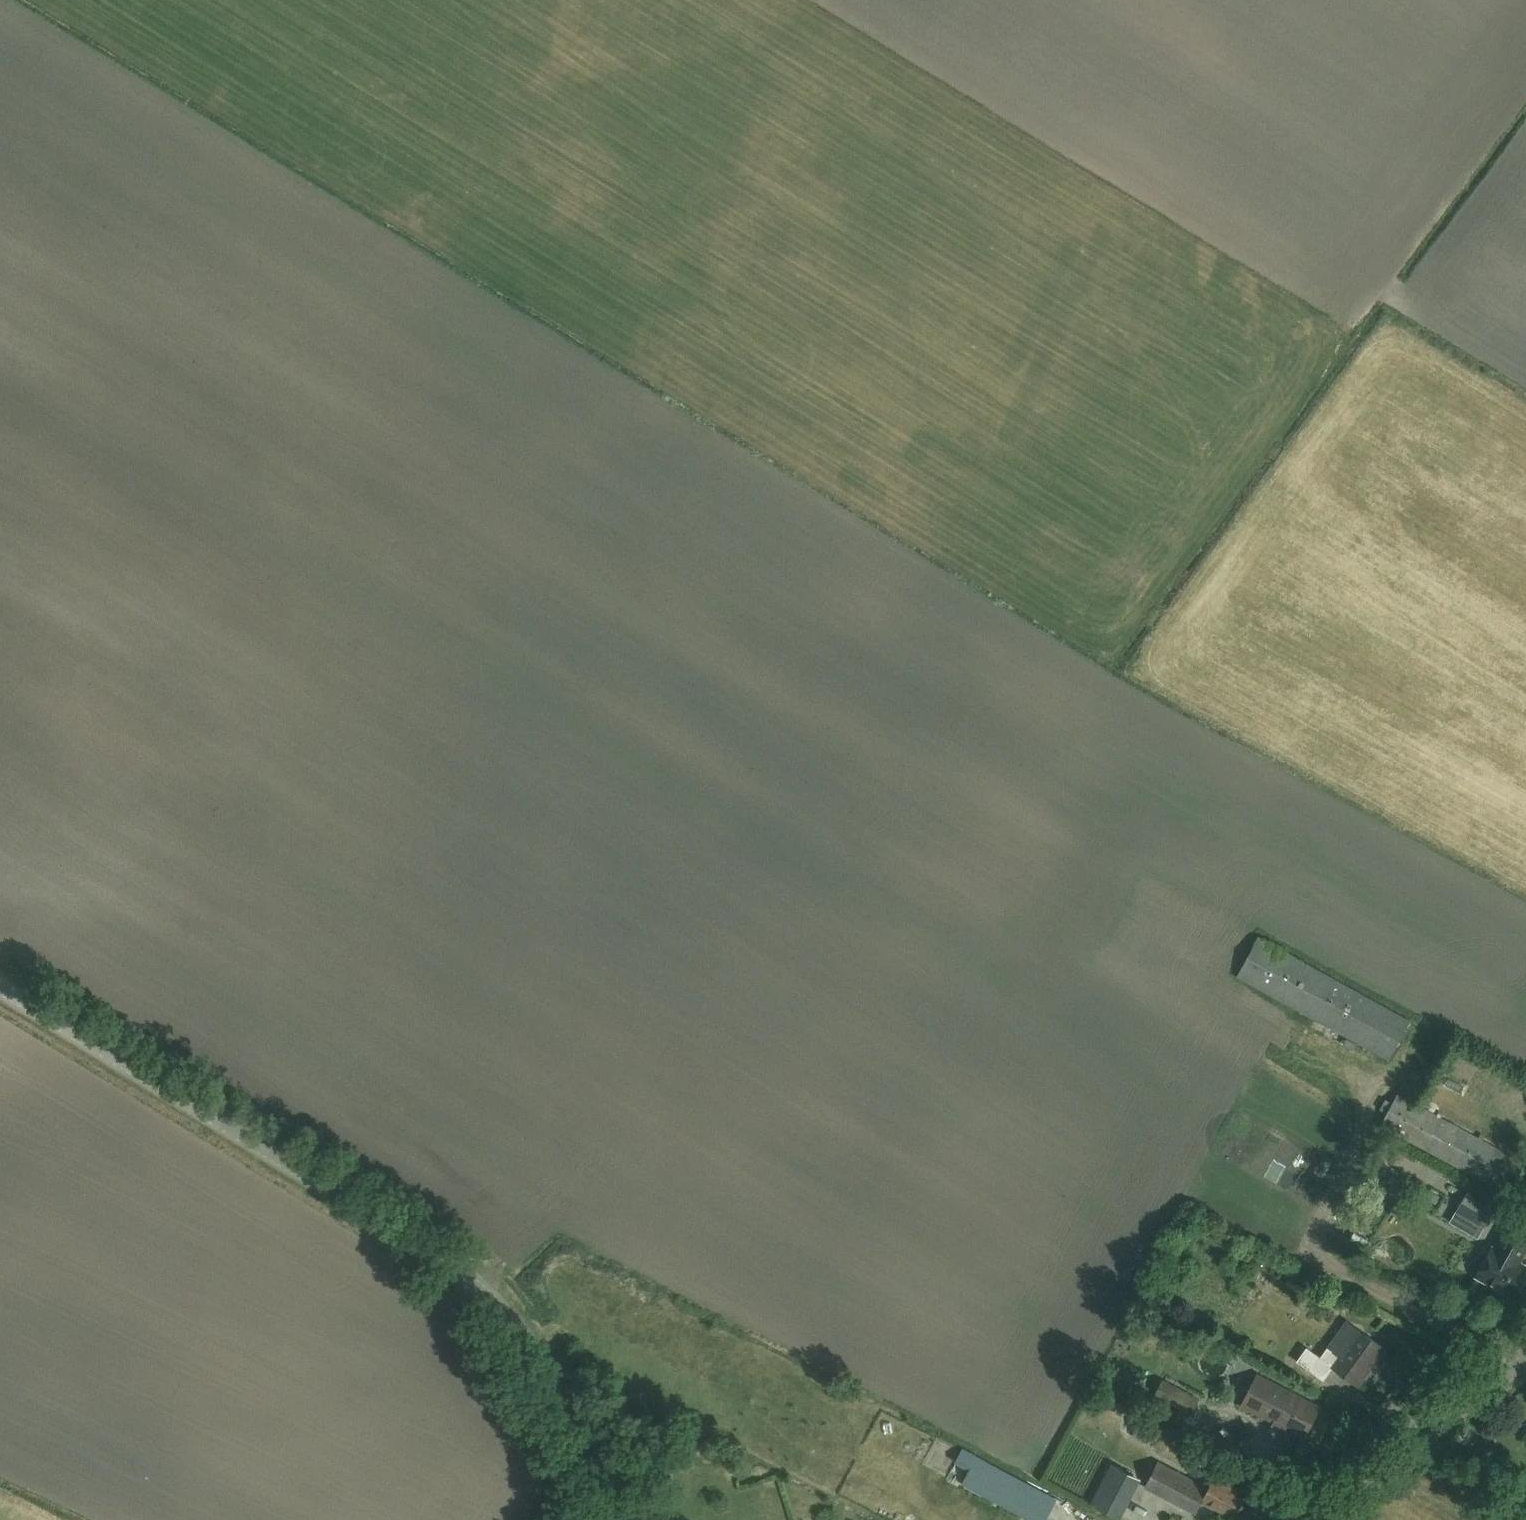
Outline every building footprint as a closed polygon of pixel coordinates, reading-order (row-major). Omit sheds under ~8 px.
[(1410,1022),(1260,939),(1239,977),(1390,1060),(1410,1022)] [(1525,1163),(1398,1094),(1381,1125),(1509,1194),(1525,1163)] [(1463,1215),(1493,1226),(1501,1203),(1471,1193),(1463,1215)] [(1510,1224),(1496,1249),(1494,1247),(1477,1276),(1515,1298),(1525,1279),(1525,1266),(1517,1261),(1523,1251),(1525,1253),(1525,1252),(1525,1233),(1510,1224)] [(1385,1348),(1360,1330),(1340,1356),(1328,1348),(1321,1358),(1308,1348),(1298,1361),(1324,1380),(1334,1367),(1358,1384),(1385,1348)] [(1319,1407),(1256,1377),(1241,1408),(1303,1439),(1319,1407)] [(1200,1400),(1163,1380),(1155,1395),(1192,1414),(1200,1400)] [(964,1484),(1031,1519),(1044,1519),(1056,1497),(978,1456),(964,1484)] [(1208,1489),(1159,1463),(1146,1488),(1195,1514),(1201,1502),(1233,1519),(1246,1494),(1214,1477),(1208,1489)] [(1141,1480),(1112,1464),(1091,1504),(1120,1519),(1141,1480)]
